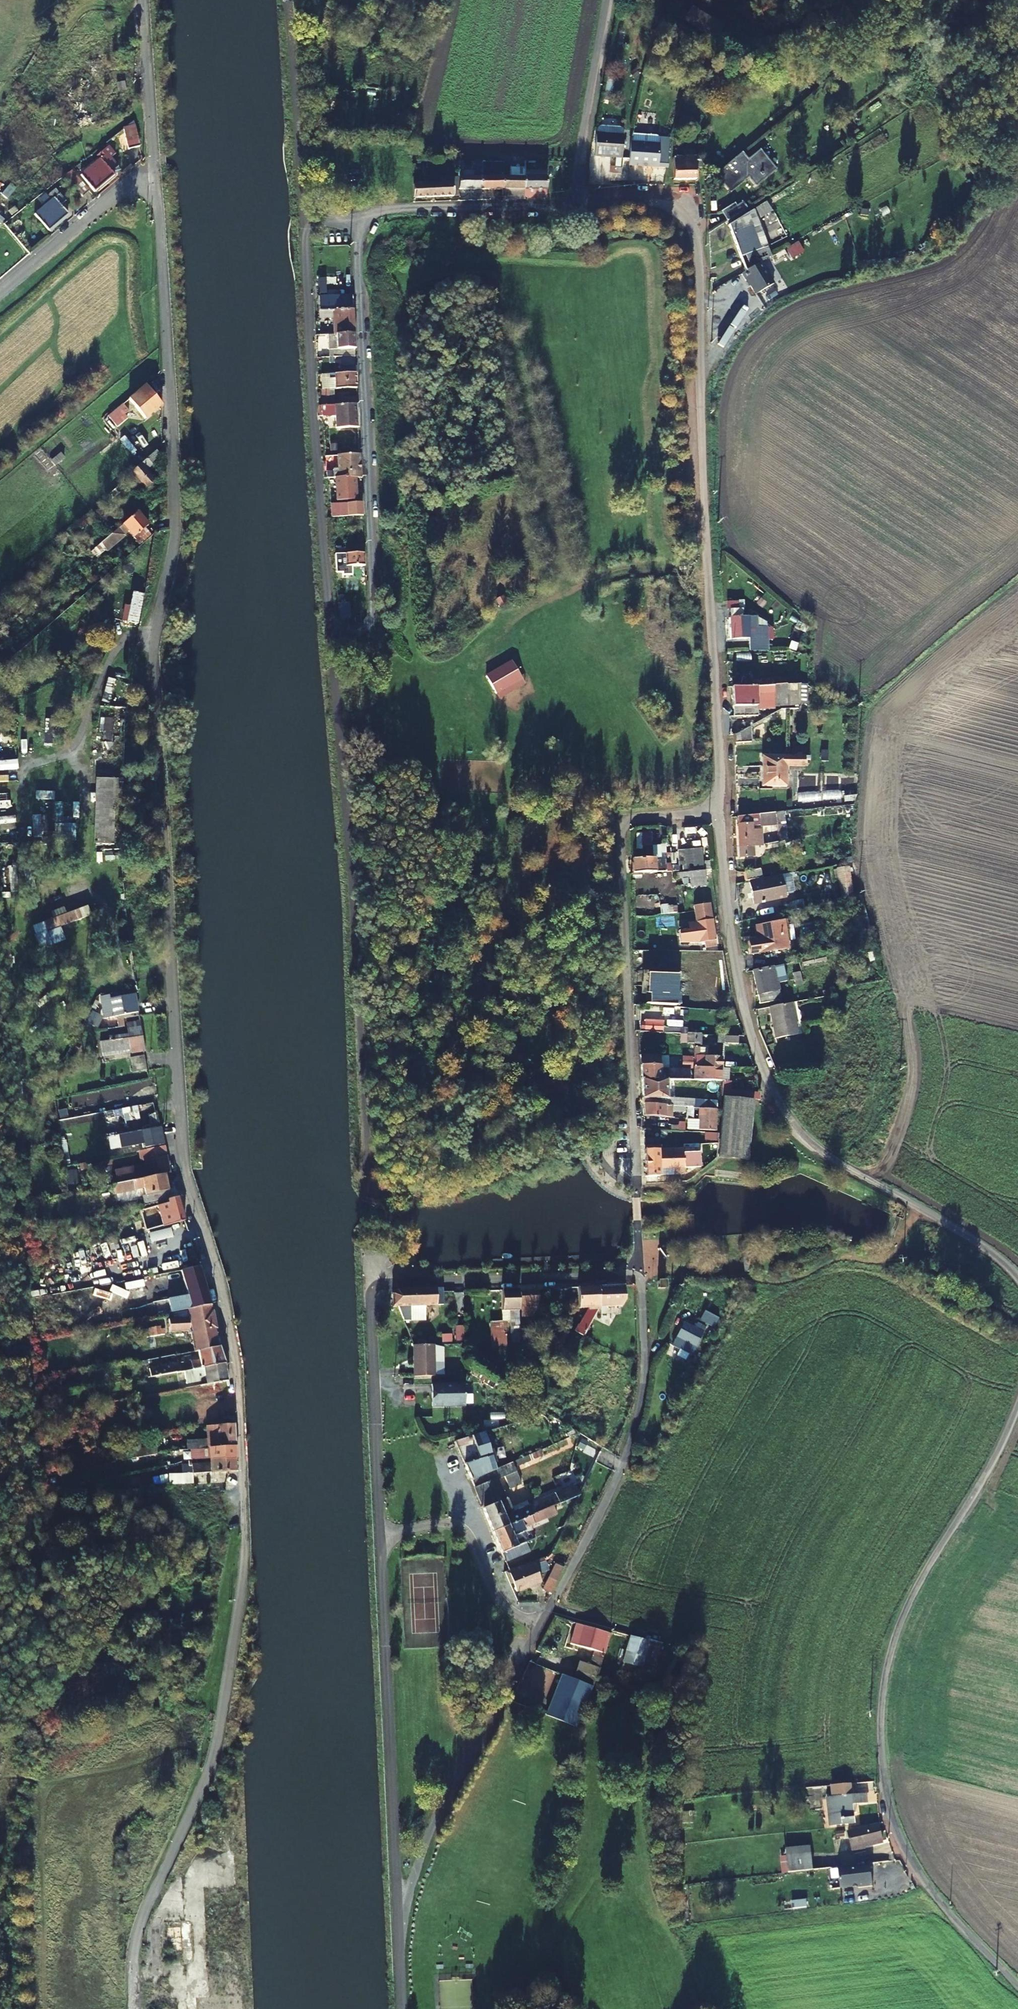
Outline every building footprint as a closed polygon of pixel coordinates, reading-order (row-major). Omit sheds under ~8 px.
[(691,0),(682,0),(678,7),(713,28),(719,17),(691,0)] [(140,148),(134,124),(123,132),(128,151),(140,148)] [(596,132),(595,137),(622,138),(622,137),(622,134),(621,131),(618,129),(601,128),(596,132)] [(658,146),(658,138),(655,137),(632,136),(630,145),(658,146)] [(622,160),(622,138),(595,137),(594,159),(614,160),(622,160)] [(670,138),(658,138),(658,146),(630,145),(630,152),(629,167),(658,169),(658,167),(663,167),(663,158),(670,138)] [(99,155),(100,157),(81,173),(94,191),(113,175),(108,169),(113,165),(106,156),(111,152),(107,146),(102,150),(103,151),(99,155)] [(718,172),(714,176),(726,191),(740,180),(743,183),(748,179),(755,187),(776,170),(759,151),(747,160),(742,153),(718,172)] [(674,157),(674,181),(697,181),(696,157),(674,157)] [(621,170),(622,160),(614,160),(613,169),(621,170)] [(486,162),(486,176),(503,175),(503,161),(486,162)] [(503,175),(503,188),(503,197),(506,198),(525,197),(525,194),(525,187),(525,175),(525,165),(510,166),(510,175),(503,175)] [(82,196),(89,190),(74,171),(71,171),(64,177),(69,184),(71,182),(82,196)] [(503,188),(503,175),(486,176),(483,176),(483,188),(503,188)] [(525,175),(525,187),(546,187),(546,175),(525,175)] [(458,176),(459,189),(467,189),(478,188),(483,188),(483,176),(476,176),(463,176),(458,176)] [(451,178),(413,180),(414,197),(454,196),(454,184),(451,184),(451,178)] [(743,183),(740,180),(726,191),(729,194),(743,183)] [(10,184),(1,195),(6,199),(16,188),(10,184)] [(541,193),(541,195),(546,195),(546,187),(525,187),(525,194),(529,194),(529,196),(535,195),(536,193),(541,193)] [(790,187),(729,226),(740,256),(768,247),(756,216),(794,193),(790,187)] [(65,213),(60,206),(65,201),(58,193),(35,213),(47,228),(65,213)] [(734,207),(721,215),(727,224),(747,212),(743,205),(736,209),(734,207)] [(800,243),(789,250),(794,258),(805,251),(800,243)] [(772,257),(768,247),(740,256),(747,271),(749,270),(762,262),(772,257)] [(774,285),(762,262),(749,270),(747,271),(743,273),(746,280),(747,279),(755,294),(774,285)] [(353,294),(328,296),(320,297),(320,312),(354,310),(353,294)] [(333,318),(334,335),(355,334),(354,310),(320,312),(320,318),(333,318)] [(329,335),(330,350),(334,350),(355,348),(355,334),(334,335),(329,335)] [(356,356),(355,348),(334,350),(334,358),(356,356)] [(343,366),(343,373),(358,372),(357,364),(343,366)] [(343,373),(337,373),(337,379),(337,388),(337,389),(359,387),(358,372),(343,373)] [(138,410),(146,420),(153,415),(160,408),(152,398),(144,388),(112,413),(118,421),(133,409),(135,413),(138,410)] [(325,390),(326,404),(333,404),(331,389),(325,390)] [(346,396),(347,404),(359,403),(359,395),(346,396)] [(334,415),(334,428),(361,427),(359,403),(347,404),(333,404),(326,404),(326,416),(334,415)] [(338,455),(338,471),(338,478),(357,478),(363,477),(362,455),(338,455)] [(132,472),(123,479),(136,495),(144,487),(132,472)] [(335,478),(335,482),(336,500),(358,500),(357,478),(338,478),(335,478)] [(332,503),(333,516),(364,516),(364,502),(332,503)] [(145,529),(147,528),(136,513),(120,527),(136,547),(150,535),(145,529)] [(118,544),(122,540),(115,532),(96,548),(103,557),(118,544)] [(344,545),(345,553),(364,553),(364,544),(344,545)] [(90,579),(103,566),(91,552),(78,564),(90,579)] [(345,558),(345,566),(352,566),(366,566),(366,553),(364,553),(345,553),(345,558)] [(353,574),(352,566),(345,566),(342,566),(342,574),(353,574)] [(136,623),(144,591),(132,588),(128,603),(124,602),(120,619),(136,623)] [(337,604),(337,618),(349,618),(349,604),(337,604)] [(744,617),(732,618),(733,641),(750,641),(751,652),(766,651),(766,637),(757,637),(756,617),(744,617)] [(765,627),(757,627),(757,637),(766,637),(765,627)] [(522,679),(512,661),(486,676),(496,694),(522,679)] [(786,706),(799,705),(801,683),(798,682),(785,685),(786,706)] [(756,696),(773,695),(773,706),(786,706),(785,685),(732,688),(733,708),(756,707),(756,696)] [(773,695),(756,696),(756,707),(773,706),(773,695)] [(101,751),(124,751),(123,716),(100,717),(101,751)] [(750,746),(749,729),(734,738),(735,747),(750,746)] [(0,741),(0,751),(15,751),(15,740),(0,741)] [(786,768),(801,766),(801,756),(800,756),(780,758),(760,759),(763,787),(787,785),(786,768)] [(95,776),(93,847),(115,848),(117,777),(95,776)] [(53,839),(75,840),(75,821),(70,821),(70,801),(54,801),(53,839)] [(48,836),(47,813),(32,813),(33,836),(48,836)] [(777,823),(777,822),(776,813),(738,817),(738,828),(739,849),(753,847),(764,845),(762,829),(755,830),(755,826),(777,823)] [(15,815),(0,815),(0,828),(15,828),(15,815)] [(787,854),(802,851),(799,838),(784,842),(787,854)] [(739,859),(754,858),(753,847),(739,849),(739,859)] [(633,874),(676,872),(675,866),(671,866),(671,863),(665,863),(665,861),(654,861),(654,859),(633,860),(633,874)] [(838,896),(852,895),(851,865),(837,865),(838,896)] [(688,877),(688,886),(706,884),(706,870),(688,871),(688,877)] [(758,873),(742,876),(743,885),(751,883),(760,881),(758,873)] [(791,874),(782,876),(787,893),(795,890),(791,874)] [(760,881),(751,883),(755,903),(782,897),(781,888),(784,887),(782,876),(760,881)] [(38,948),(65,939),(60,924),(90,915),(87,904),(42,919),(45,929),(33,933),(38,948)] [(780,913),(793,911),(791,904),(779,906),(780,913)] [(692,943),(707,942),(716,941),(713,920),(689,923),(692,943)] [(753,956),(789,949),(785,922),(758,927),(760,939),(750,941),(753,956)] [(759,1001),(782,996),(779,984),(788,982),(785,965),(753,972),(759,1001)] [(655,1005),(679,1006),(680,976),(650,975),(649,995),(655,995),(655,1005)] [(103,1020),(137,1015),(134,995),(109,1000),(108,997),(99,999),(103,1020)] [(774,1041),(796,1038),(792,1005),(770,1009),(774,1041)] [(103,1058),(144,1051),(140,1023),(125,1026),(128,1037),(109,1040),(110,1044),(100,1046),(103,1058)] [(645,1024),(645,1031),(662,1032),(662,1024),(645,1024)] [(700,1048),(702,1048),(702,1035),(694,1034),(694,1056),(693,1067),(706,1069),(719,1069),(721,1069),(722,1057),(706,1057),(699,1056),(700,1048)] [(740,1046),(741,1038),(728,1038),(728,1045),(740,1046)] [(661,1055),(641,1054),(641,1080),(668,1080),(674,1080),(693,1080),(693,1075),(690,1074),(690,1069),(661,1068),(661,1055)] [(133,1075),(146,1072),(144,1056),(130,1058),(133,1075)] [(693,1067),(693,1075),(693,1080),(721,1081),(721,1069),(719,1069),(706,1069),(693,1067)] [(667,1098),(668,1080),(641,1080),(641,1105),(657,1105),(657,1098),(667,1098)] [(752,1099),(760,1100),(760,1092),(729,1090),(729,1081),(722,1081),(721,1087),(721,1094),(721,1098),(722,1098),(752,1099)] [(671,1106),(694,1108),(695,1097),(672,1096),(671,1106)] [(720,1149),(749,1151),(752,1099),(722,1098),(720,1149)] [(693,1121),(694,1111),(694,1108),(671,1106),(657,1105),(641,1105),(642,1116),(669,1119),(670,1112),(684,1113),(684,1120),(693,1121)] [(715,1118),(719,1118),(719,1109),(700,1108),(699,1129),(714,1130),(715,1118)] [(145,1150),(162,1147),(158,1130),(117,1138),(120,1149),(144,1146),(145,1150)] [(120,1149),(117,1138),(109,1139),(111,1151),(120,1149)] [(162,1149),(140,1154),(142,1161),(164,1156),(162,1149)] [(644,1178),(659,1177),(658,1170),(658,1161),(662,1161),(662,1149),(659,1149),(643,1150),(644,1178)] [(684,1169),(683,1154),(683,1149),(662,1149),(662,1161),(658,1161),(658,1170),(684,1169)] [(749,1160),(749,1151),(720,1149),(719,1159),(749,1160)] [(695,1169),(695,1164),(695,1157),(695,1154),(683,1154),(684,1169),(695,1169)] [(145,1165),(147,1178),(168,1173),(165,1161),(145,1165)] [(166,1191),(163,1177),(141,1180),(142,1188),(151,1186),(152,1194),(166,1191)] [(139,1207),(151,1204),(150,1196),(138,1198),(139,1207)] [(184,1222),(183,1221),(177,1198),(166,1200),(167,1204),(156,1207),(158,1215),(155,1216),(152,1222),(146,1224),(149,1233),(158,1230),(184,1222)] [(129,1239),(136,1236),(133,1227),(117,1232),(120,1241),(129,1239)] [(133,1251),(162,1242),(158,1230),(149,1233),(136,1236),(129,1239),(133,1251)] [(191,1244),(165,1250),(168,1260),(182,1257),(184,1267),(197,1264),(191,1244)] [(138,1267),(153,1263),(151,1254),(135,1257),(138,1267)] [(172,1302),(174,1314),(210,1307),(198,1268),(186,1271),(194,1298),(172,1302)] [(625,1285),(598,1286),(597,1309),(620,1308),(625,1300),(625,1285)] [(575,1354),(597,1309),(598,1286),(576,1287),(577,1308),(587,1308),(565,1349),(574,1354),(575,1354)] [(392,1308),(397,1308),(404,1322),(413,1321),(412,1313),(442,1311),(442,1293),(442,1289),(395,1291),(392,1295),(392,1308)] [(511,1343),(518,1343),(518,1290),(502,1290),(502,1322),(506,1322),(511,1322),(511,1343)] [(536,1310),(538,1302),(538,1292),(521,1292),(521,1302),(528,1302),(528,1310),(536,1310)] [(189,1333),(192,1333),(214,1329),(210,1307),(174,1314),(175,1319),(169,1321),(169,1333),(189,1331),(189,1333)] [(711,1307),(708,1313),(718,1319),(721,1313),(711,1307)] [(718,1319),(708,1313),(704,1312),(699,1321),(713,1328),(718,1319)] [(506,1322),(502,1322),(491,1322),(492,1361),(507,1361),(506,1322)] [(454,1324),(455,1340),(464,1340),(463,1323),(454,1324)] [(672,1346),(689,1356),(700,1334),(683,1324),(672,1346)] [(147,1339),(166,1335),(165,1331),(162,1332),(161,1328),(146,1331),(147,1339)] [(214,1329),(192,1333),(196,1351),(218,1348),(218,1346),(214,1329)] [(568,1334),(561,1330),(555,1341),(562,1345),(568,1334)] [(451,1332),(441,1333),(442,1340),(452,1340),(451,1332)] [(414,1376),(434,1375),(433,1345),(413,1345),(414,1376)] [(227,1365),(219,1351),(197,1354),(199,1360),(185,1363),(187,1372),(199,1370),(206,1369),(227,1365)] [(187,1372),(185,1363),(174,1365),(173,1363),(147,1367),(149,1379),(187,1372)] [(206,1369),(209,1385),(229,1381),(228,1366),(227,1365),(206,1369)] [(199,1370),(187,1372),(188,1380),(201,1377),(199,1370)] [(461,1395),(462,1395),(462,1378),(440,1378),(441,1396),(447,1395),(461,1395)] [(461,1395),(447,1395),(447,1406),(462,1405),(461,1395)] [(202,1439),(173,1445),(175,1454),(206,1449),(232,1446),(231,1425),(202,1427),(202,1439)] [(550,1444),(549,1438),(478,1461),(470,1438),(454,1443),(471,1480),(506,1466),(504,1461),(550,1444)] [(130,1456),(156,1454),(155,1445),(130,1447),(130,1456)] [(206,1449),(207,1457),(233,1456),(232,1446),(206,1449)] [(234,1472),(233,1461),(207,1462),(183,1463),(183,1469),(189,1469),(189,1475),(234,1472)] [(492,1532),(537,1513),(542,1511),(579,1495),(579,1494),(576,1486),(513,1511),(506,1497),(505,1497),(497,1479),(504,1476),(509,1488),(521,1483),(512,1463),(506,1466),(471,1480),(492,1532)] [(525,1528),(540,1522),(545,1519),(542,1511),(537,1513),(492,1532),(501,1554),(517,1547),(513,1537),(523,1533),(525,1528)] [(519,1547),(517,1547),(501,1554),(501,1555),(504,1562),(524,1553),(521,1546),(519,1547)] [(504,1573),(514,1595),(519,1594),(518,1591),(542,1580),(536,1565),(543,1562),(542,1558),(504,1573)] [(551,1593),(564,1567),(556,1563),(543,1589),(551,1593)] [(578,1659),(573,1676),(563,1673),(561,1673),(561,1674),(591,1686),(596,1674),(598,1674),(599,1672),(611,1631),(577,1621),(571,1642),(594,1648),(590,1662),(578,1659)] [(648,1642),(632,1637),(625,1662),(634,1664),(642,1666),(643,1661),(656,1664),(661,1642),(654,1641),(655,1640),(649,1639),(648,1642)] [(633,1670),(634,1664),(625,1662),(624,1668),(633,1670)] [(561,1674),(546,1713),(577,1725),(591,1687),(591,1686),(561,1674)] [(829,1827),(855,1824),(853,1806),(868,1804),(867,1796),(853,1797),(852,1784),(830,1786),(832,1799),(826,1800),(829,1827)] [(879,1825),(859,1830),(863,1845),(883,1839),(879,1825)] [(786,1855),(788,1870),(812,1867),(810,1853),(786,1855)] [(871,1863),(839,1868),(843,1890),(861,1887),(861,1888),(875,1886),(871,1863)]
